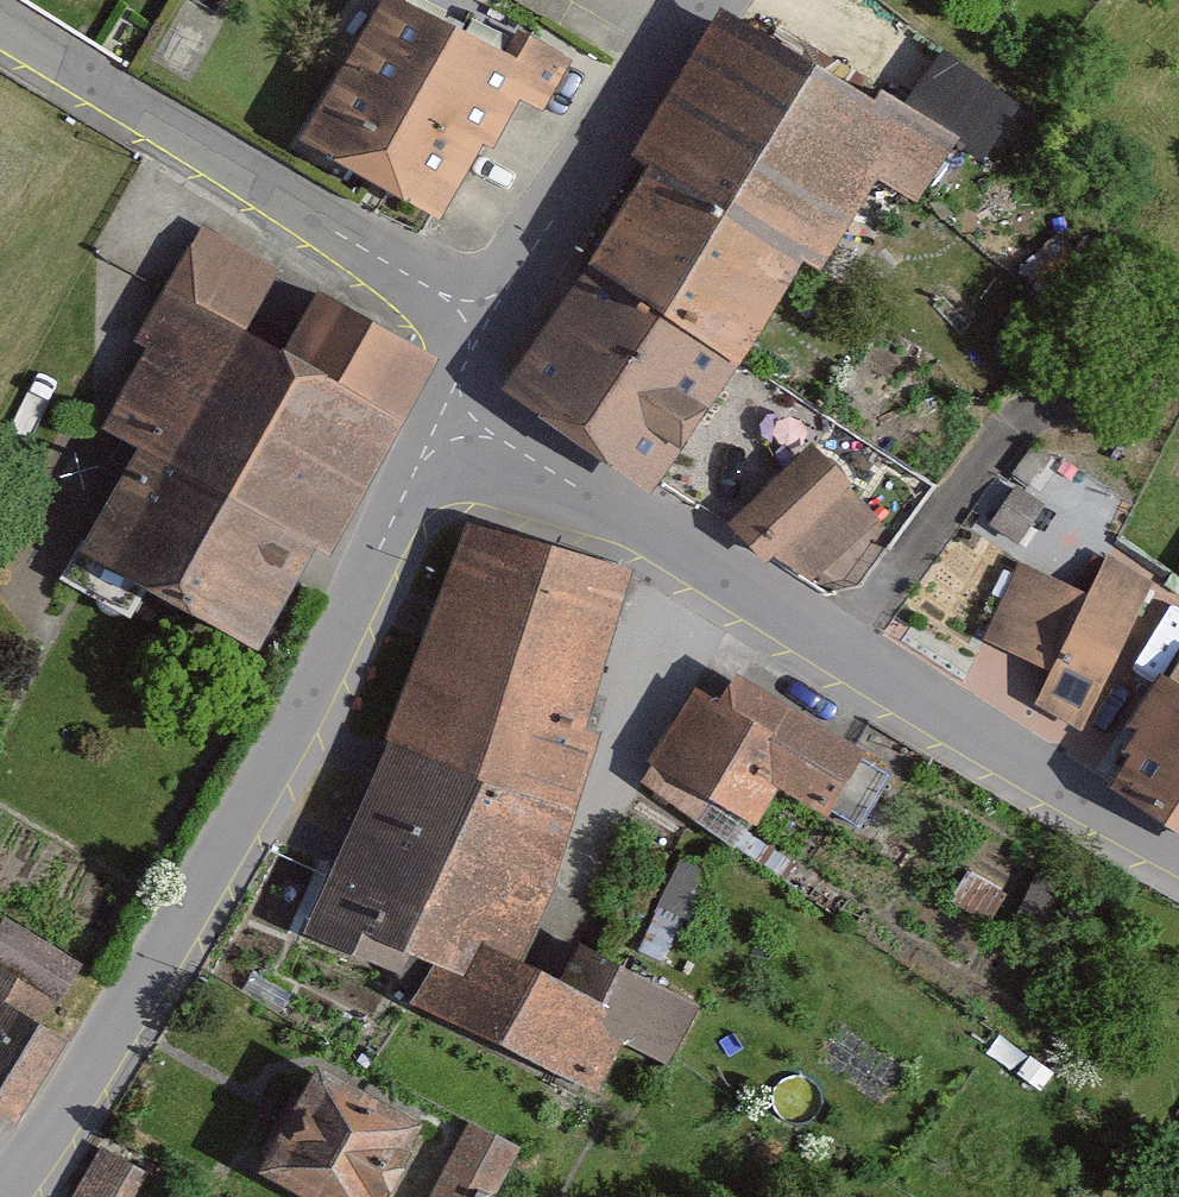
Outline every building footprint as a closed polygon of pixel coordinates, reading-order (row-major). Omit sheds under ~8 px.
[(390,0),(379,0),(290,154),(454,248),(546,89),(390,0)] [(953,146),(737,31),(634,185),(811,289),(865,197),(914,226),(953,146)] [(668,516),(811,289),(634,185),(508,425),(668,516)] [(415,357),(184,237),(16,559),(248,679),(415,357)] [(815,456),(726,541),(845,612),(887,542),(815,456)] [(636,576),(451,524),(384,757),(576,816),(636,576)] [(1044,525),(959,684),(1064,740),(1150,581),(1044,525)] [(901,786),(707,678),(646,786),(755,847),(778,806),(863,853),(901,786)] [(1158,681),(1096,773),(1178,828),(1178,696),(1158,681)] [(526,979),(576,816),(384,757),(300,941),(436,971),(406,1026),(601,1098),(623,1040),(679,1065),(701,1011),(587,960),(565,998),(526,979)] [(0,995),(0,1133),(65,1040),(0,995)] [(302,1060),(233,1195),(237,1196),(381,1196),(421,1119),(302,1060)] [(520,1132),(462,1108),(426,1196),(493,1196),(520,1132)] [(70,1196),(125,1196),(144,1155),(99,1134),(70,1196)]
